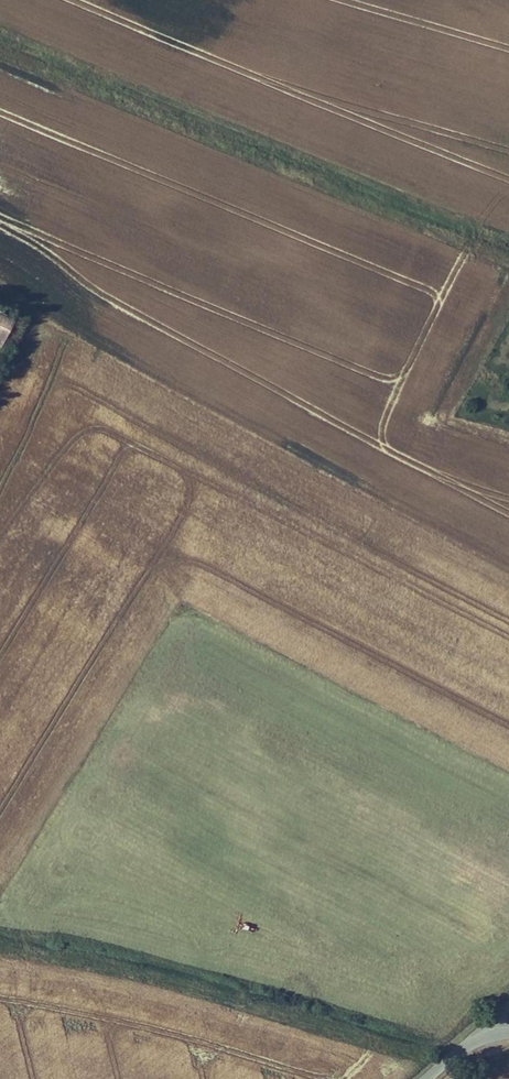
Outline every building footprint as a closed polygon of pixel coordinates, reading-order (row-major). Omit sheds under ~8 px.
[(15,318),(0,311),(0,345),(2,346),(15,318)]
